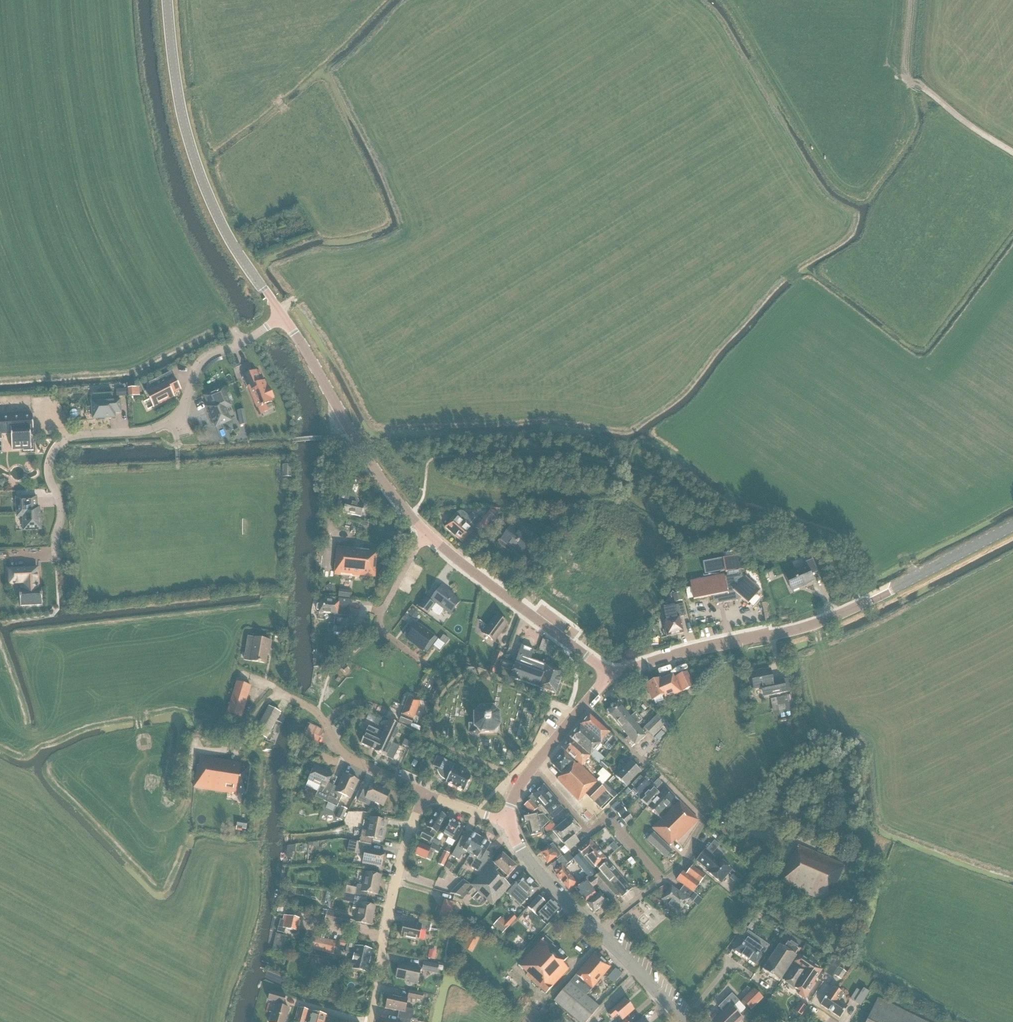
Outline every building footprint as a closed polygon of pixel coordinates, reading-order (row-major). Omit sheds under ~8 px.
[(267,389),(264,381),(261,383),(256,371),(243,376),(257,408),(273,402),(272,399),(274,399),(269,388),(267,389)] [(147,393),(154,407),(174,397),(172,394),(180,390),(174,377),(174,378),(171,372),(163,376),(166,383),(147,393)] [(224,388),(205,396),(209,406),(207,407),(216,427),(231,421),(224,406),(230,403),(230,402),(234,401),(231,394),(227,396),(224,388)] [(115,418),(115,413),(121,413),(120,400),(113,400),(113,401),(92,403),(93,419),(115,418)] [(247,424),(244,410),(237,411),(240,426),(247,424)] [(0,417),(0,439),(2,439),(1,434),(2,434),(11,434),(12,450),(23,449),(23,452),(34,451),(33,439),(31,439),(31,433),(34,433),(33,415),(0,417)] [(341,491),(338,504),(336,510),(343,512),(343,513),(361,517),(363,505),(358,504),(359,502),(354,494),(341,491)] [(41,530),(40,508),(37,508),(37,497),(16,498),(17,514),(23,514),(24,531),(41,530)] [(481,533),(495,517),(497,513),(500,509),(491,507),(491,510),(489,512),(482,521),(473,513),(470,517),(463,512),(460,511),(457,513),(455,516),(445,527),(463,543),(476,528),(481,533)] [(497,543),(511,553),(513,550),(520,554),(530,541),(512,527),(502,541),(500,539),(497,543)] [(547,527),(539,538),(551,547),(558,536),(547,527)] [(338,547),(335,575),(359,577),(360,576),(375,577),(377,553),(368,552),(368,551),(357,550),(357,549),(338,547)] [(741,570),(743,570),(741,556),(734,557),(733,553),(724,554),(725,559),(723,560),(726,575),(690,582),(691,589),(686,590),(688,598),(693,598),(693,600),(713,596),(713,601),(717,604),(737,601),(740,597),(748,604),(749,602),(753,606),(759,599),(755,596),(760,591),(745,578),(744,580),(742,579),(741,570)] [(804,563),(806,567),(785,576),(791,591),(802,587),(801,586),(813,581),(810,575),(817,572),(818,572),(812,560),(804,563)] [(636,562),(620,581),(626,586),(641,567),(636,562)] [(20,606),(42,605),(42,589),(39,589),(38,569),(9,570),(9,585),(21,584),(21,590),(20,590),(20,606)] [(419,607),(428,614),(432,609),(440,615),(444,609),(450,615),(460,602),(449,594),(450,592),(442,586),(430,602),(425,598),(419,607)] [(675,603),(682,601),(680,593),(673,595),(675,603)] [(338,602),(320,600),(320,604),(317,604),(316,611),(319,611),(319,613),(349,617),(351,600),(338,599),(338,602)] [(764,604),(767,619),(773,617),(769,603),(764,604)] [(675,607),(662,610),(664,621),(663,621),(667,637),(683,633),(682,627),(682,626),(681,627),(681,625),(682,624),(681,624),(679,618),(686,616),(683,605),(675,607)] [(488,627),(487,626),(482,633),(494,642),(507,624),(497,616),(488,627)] [(341,620),(341,627),(350,629),(351,621),(341,620)] [(415,621),(403,636),(408,640),(406,642),(414,648),(427,630),(415,621)] [(341,627),(340,627),(334,626),(333,632),(334,632),(334,635),(336,635),(338,637),(341,635),(350,634),(351,629),(350,629),(341,627)] [(427,630),(414,648),(421,653),(423,651),(428,655),(439,640),(427,630)] [(450,640),(443,635),(439,641),(446,645),(450,640)] [(250,661),(265,664),(267,650),(269,650),(271,641),(254,639),(248,638),(244,660),(250,661)] [(542,639),(539,649),(544,651),(548,641),(542,639)] [(530,660),(534,650),(521,646),(515,664),(510,678),(538,687),(546,666),(546,665),(530,660)] [(488,672),(491,665),(497,668),(503,654),(496,651),(491,664),(484,661),(481,669),(488,672)] [(511,671),(513,664),(504,661),(502,667),(511,671)] [(546,666),(538,687),(556,694),(564,672),(546,666)] [(763,672),(762,670),(758,671),(758,672),(750,674),(753,690),(761,688),(762,697),(786,693),(783,680),(772,682),(770,670),(763,672)] [(660,679),(646,685),(652,700),(663,696),(665,700),(680,693),(693,688),(687,673),(675,678),(677,683),(675,683),(672,675),(660,680),(660,679)] [(251,687),(237,683),(227,714),(241,718),(251,687)] [(770,699),(773,715),(798,711),(794,695),(770,699)] [(402,706),(405,707),(399,721),(411,726),(421,701),(409,696),(408,699),(405,698),(402,706)] [(607,711),(628,737),(625,740),(632,748),(646,736),(637,725),(642,721),(636,713),(630,717),(618,702),(607,711)] [(256,734),(266,740),(281,713),(270,707),(256,734)] [(480,734),(493,733),(500,727),(499,714),(493,708),(479,708),(474,715),(474,724),(468,724),(468,732),(470,733),(476,739),(480,734)] [(340,720),(348,725),(353,717),(345,712),(340,720)] [(644,728),(653,738),(668,724),(658,714),(644,728)] [(610,733),(590,715),(581,725),(601,743),(610,733)] [(385,730),(383,733),(375,750),(375,752),(393,760),(399,746),(392,743),(400,726),(389,721),(383,719),(379,727),(385,730)] [(323,731),(310,725),(303,739),(316,745),(323,731)] [(601,744),(601,743),(581,725),(570,738),(591,756),(595,751),(601,744)] [(375,750),(383,733),(369,727),(361,744),(375,750)] [(562,748),(577,762),(579,760),(584,764),(590,757),(570,738),(562,748)] [(223,741),(213,739),(212,745),(222,747),(223,741)] [(625,748),(621,752),(631,761),(632,755),(625,748)] [(595,751),(591,756),(596,760),(600,764),(602,761),(604,759),(595,751)] [(574,763),(564,752),(552,764),(562,774),(574,763)] [(197,765),(194,787),(246,795),(250,767),(238,765),(238,763),(200,757),(199,766),(197,765)] [(436,757),(432,766),(439,769),(438,771),(438,774),(439,776),(441,777),(442,779),(444,780),(447,781),(446,783),(465,792),(466,790),(467,790),(469,786),(468,785),(471,778),(460,773),(461,770),(454,766),(436,757)] [(603,761),(599,765),(599,766),(602,769),(605,771),(610,767),(604,761),(603,761)] [(629,761),(614,776),(627,788),(641,773),(629,761)] [(557,779),(578,801),(586,794),(600,808),(610,799),(604,793),(606,791),(579,762),(576,765),(574,763),(562,774),(557,779)] [(332,774),(315,766),(309,779),(321,785),(315,797),(326,802),(334,786),(328,783),(332,774)] [(611,777),(605,771),(602,769),(598,774),(601,777),(597,781),(603,786),(611,777)] [(653,784),(642,774),(628,788),(639,799),(647,791),(653,784)] [(337,807),(343,795),(351,799),(359,781),(345,775),(339,788),(334,786),(326,802),(337,807)] [(612,776),(611,777),(603,786),(602,786),(609,793),(613,788),(610,785),(615,779),(612,776)] [(653,785),(653,784),(647,791),(648,793),(641,801),(648,807),(659,794),(654,790),(656,788),(657,789),(662,784),(658,780),(653,785)] [(363,790),(358,801),(369,806),(372,800),(384,805),(390,792),(373,784),(368,793),(363,790)] [(538,809),(537,808),(541,805),(550,816),(561,806),(544,785),(527,798),(530,802),(525,807),(531,813),(533,813),(538,809)] [(652,828),(670,846),(676,840),(677,842),(698,821),(666,788),(649,808),(662,820),(652,828)] [(617,801),(611,807),(614,811),(621,806),(617,801)] [(621,819),(627,813),(621,806),(614,811),(621,819)] [(343,821),(348,810),(341,807),(335,818),(343,821)] [(636,820),(644,810),(640,808),(632,817),(636,820)] [(431,821),(430,821),(429,824),(427,827),(433,831),(430,835),(424,832),(421,838),(432,843),(435,838),(446,818),(437,812),(431,821)] [(632,819),(627,813),(621,819),(626,825),(632,819)] [(541,834),(545,833),(544,827),(549,822),(543,815),(537,816),(537,814),(524,817),(526,825),(528,824),(531,836),(541,834)] [(553,832),(564,844),(561,846),(567,853),(579,843),(573,836),(581,829),(570,817),(553,832)] [(382,840),(386,822),(372,819),(369,832),(362,830),(360,842),(371,844),(373,839),(382,840)] [(464,828),(448,819),(440,833),(456,842),(464,828)] [(451,856),(458,860),(464,851),(470,855),(480,838),(470,832),(466,839),(462,837),(451,856)] [(654,834),(647,841),(665,858),(672,851),(654,834)] [(435,838),(432,843),(439,847),(442,842),(435,838)] [(474,857),(472,859),(473,862),(470,867),(479,872),(490,859),(487,858),(490,854),(486,851),(490,844),(480,838),(470,855),(474,857)] [(363,864),(382,867),(384,853),(370,850),(371,844),(360,842),(349,840),(347,852),(364,855),(363,864)] [(578,851),(581,853),(594,869),(606,859),(590,841),(578,851)] [(416,855),(430,861),(435,851),(439,853),(441,848),(432,844),(430,849),(420,844),(416,855)] [(540,854),(547,864),(556,857),(558,859),(562,856),(553,844),(540,854)] [(824,899),(848,909),(853,898),(834,889),(845,866),(798,845),(794,855),(792,854),(780,882),(823,901),(824,899)] [(708,871),(709,872),(718,861),(705,850),(696,861),(708,871)] [(450,854),(443,852),(438,864),(444,867),(450,854)] [(568,853),(563,857),(568,863),(573,859),(568,853)] [(594,869),(581,853),(573,859),(588,877),(585,879),(585,878),(579,883),(581,884),(575,888),(586,902),(597,894),(593,889),(597,886),(591,880),(598,875),(593,869),(594,869)] [(503,855),(494,864),(492,862),(470,885),(464,893),(467,896),(474,888),(492,905),(510,886),(504,880),(517,867),(503,855)] [(566,870),(568,868),(566,865),(568,864),(562,857),(551,865),(556,870),(554,871),(558,876),(557,876),(569,890),(577,884),(566,870)] [(601,872),(619,894),(622,897),(632,890),(606,860),(597,867),(601,872)] [(730,878),(737,884),(742,878),(719,860),(718,861),(709,872),(708,871),(707,872),(720,883),(729,873),(732,876),(730,878)] [(692,866),(686,874),(700,884),(706,876),(692,866)] [(448,875),(442,872),(439,877),(446,880),(448,876),(448,875)] [(598,875),(591,880),(597,886),(610,902),(619,894),(601,872),(598,875)] [(683,886),(697,897),(700,894),(695,890),(700,884),(686,874),(683,872),(677,880),(684,886),(683,886)] [(357,888),(346,886),(345,894),(355,897),(367,899),(368,893),(378,895),(381,876),(367,873),(364,886),(357,885),(357,888)] [(529,897),(529,898),(530,898),(539,889),(524,874),(515,883),(515,884),(506,893),(520,906),(529,897)] [(449,894),(460,897),(464,893),(470,885),(463,880),(449,894)] [(697,897),(683,886),(679,892),(672,887),(662,900),(679,913),(689,900),(693,903),(697,906),(702,900),(697,897)] [(586,903),(594,913),(607,902),(600,893),(586,903)] [(353,908),(360,910),(357,923),(372,925),(375,907),(366,905),(367,899),(355,897),(353,908)] [(546,904),(538,897),(528,908),(537,916),(542,910),(546,914),(544,917),(550,923),(553,920),(562,910),(550,899),(546,904)] [(441,908),(438,918),(454,923),(457,913),(441,908)] [(286,929),(296,931),(299,919),(285,915),(283,920),(280,919),(277,932),(284,934),(286,929)] [(335,922),(335,923),(349,926),(350,919),(336,916),(331,915),(329,921),(335,922)] [(750,916),(743,926),(752,932),(759,922),(750,916)] [(500,918),(493,926),(502,934),(509,926),(500,918)] [(401,937),(419,941),(421,930),(429,932),(431,923),(419,920),(418,926),(404,923),(401,937)] [(748,931),(734,951),(756,966),(769,946),(748,931)] [(272,950),(283,952),(287,937),(276,934),(273,945),(272,950)] [(312,937),(310,949),(333,954),(336,942),(312,937)] [(512,964),(518,970),(520,967),(528,974),(526,976),(546,994),(569,969),(563,963),(568,958),(556,947),(555,949),(552,946),(553,944),(545,937),(523,961),(519,957),(512,964)] [(368,973),(373,951),(359,947),(360,944),(347,941),(346,947),(345,952),(354,954),(352,962),(350,969),(368,973)] [(783,948),(779,945),(762,971),(779,982),(801,950),(787,941),(783,948)] [(820,957),(806,948),(802,955),(815,964),(820,957)] [(437,951),(429,950),(428,958),(435,960),(437,951)] [(595,953),(585,964),(576,975),(570,982),(562,992),(554,1002),(567,1013),(578,1021),(587,1021),(599,1007),(586,996),(592,989),(601,978),(611,967),(595,953)] [(798,995),(806,1000),(816,984),(814,983),(822,970),(799,955),(794,963),(796,964),(784,982),(800,992),(798,995)] [(845,957),(832,956),(828,963),(824,972),(827,974),(832,978),(837,969),(838,969),(845,957)] [(423,962),(421,971),(436,974),(437,970),(438,966),(438,965),(423,962)] [(396,977),(410,980),(409,983),(417,984),(420,969),(399,965),(396,977)] [(344,970),(329,966),(328,972),(343,976),(344,970)] [(617,966),(609,974),(615,980),(623,972),(617,966)] [(846,973),(839,969),(834,976),(841,980),(846,973)] [(843,994),(833,987),(821,1005),(840,1018),(847,1007),(839,1001),(843,994)] [(861,992),(856,989),(856,990),(850,999),(860,1006),(869,992),(863,989),(861,992)] [(421,1001),(423,994),(409,991),(407,998),(421,1001)] [(744,1003),(750,1010),(762,997),(756,991),(744,1003)] [(282,1007),(283,1004),(286,996),(271,992),(269,1000),(277,1003),(276,1005),(273,1013),(272,1012),(270,1021),(285,1021),(289,1009),(282,1007)] [(724,1012),(714,1021),(738,1021),(742,1019),(732,1009),(739,1001),(732,994),(719,1007),(724,1012)] [(406,1008),(408,1000),(388,995),(385,1008),(399,1011),(398,1017),(412,1020),(414,1010),(406,1008)] [(878,998),(866,1021),(926,1021),(878,998)] [(609,1014),(612,1019),(617,1014),(622,1020),(634,1010),(625,1000),(609,1014)] [(807,1008),(800,1002),(794,1011),(801,1016),(807,1008)] [(326,1015),(313,1012),(313,1013),(308,1012),(308,1010),(300,1008),(296,1021),(324,1021),(326,1015)] [(783,1021),(796,1021),(799,1017),(789,1011),(783,1021)]
